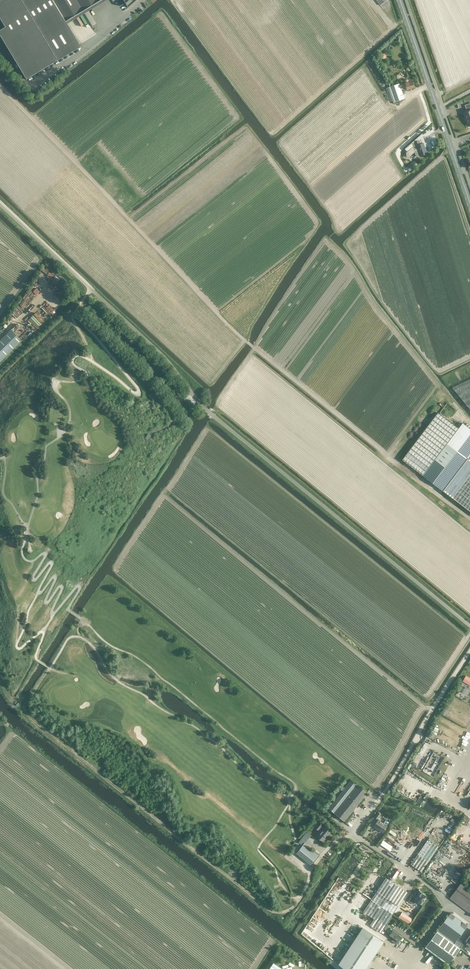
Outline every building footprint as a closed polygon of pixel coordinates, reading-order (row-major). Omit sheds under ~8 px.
[(0,2),(0,18),(6,27),(0,31),(0,35),(27,79),(57,61),(81,47),(80,46),(80,47),(65,22),(102,0),(3,0),(0,2)] [(412,80),(409,81),(408,79),(406,79),(404,79),(403,81),(404,83),(399,85),(400,88),(405,86),(407,91),(415,88),(412,80)] [(404,99),(400,88),(399,85),(399,83),(389,87),(394,102),(404,99)] [(419,141),(411,143),(405,149),(407,152),(413,147),(414,150),(417,149),(417,150),(414,151),(416,156),(417,157),(419,156),(419,157),(427,154),(427,153),(428,153),(426,147),(424,147),(423,143),(420,144),(419,141)] [(21,341),(11,330),(0,340),(0,362),(21,341)] [(453,387),(469,408),(469,379),(453,387)] [(403,460),(444,491),(469,511),(469,460),(468,459),(468,458),(469,455),(469,428),(463,423),(459,428),(439,413),(438,413),(403,460)] [(328,808),(334,813),(344,821),(367,793),(357,785),(351,780),(328,808)] [(378,820),(374,827),(382,833),(387,826),(378,820)] [(331,832),(324,826),(324,827),(322,825),(323,825),(319,822),(314,828),(318,831),(320,828),(322,829),(316,836),(323,842),(331,832)] [(311,835),(308,833),(307,832),(300,840),(304,843),(311,835)] [(438,847),(427,839),(417,854),(428,861),(438,847)] [(302,845),(296,853),(310,865),(318,855),(311,849),(310,851),(302,845)] [(417,854),(410,864),(421,871),(428,861),(417,854)] [(386,878),(363,912),(374,919),(370,925),(375,929),(380,922),(385,926),(407,892),(386,878)] [(469,910),(469,890),(461,883),(450,897),(469,912),(469,910)] [(423,899),(425,895),(419,891),(414,898),(411,897),(408,901),(412,904),(414,901),(419,904),(421,901),(422,902),(423,899)] [(409,924),(412,919),(402,912),(399,917),(409,924)] [(466,925),(450,912),(436,930),(459,947),(463,942),(457,937),(466,925)] [(338,964),(344,968),(365,968),(383,941),(362,927),(338,964)] [(445,962),(457,947),(435,930),(424,946),(445,962)] [(341,943),(346,947),(350,942),(345,938),(341,943)]
